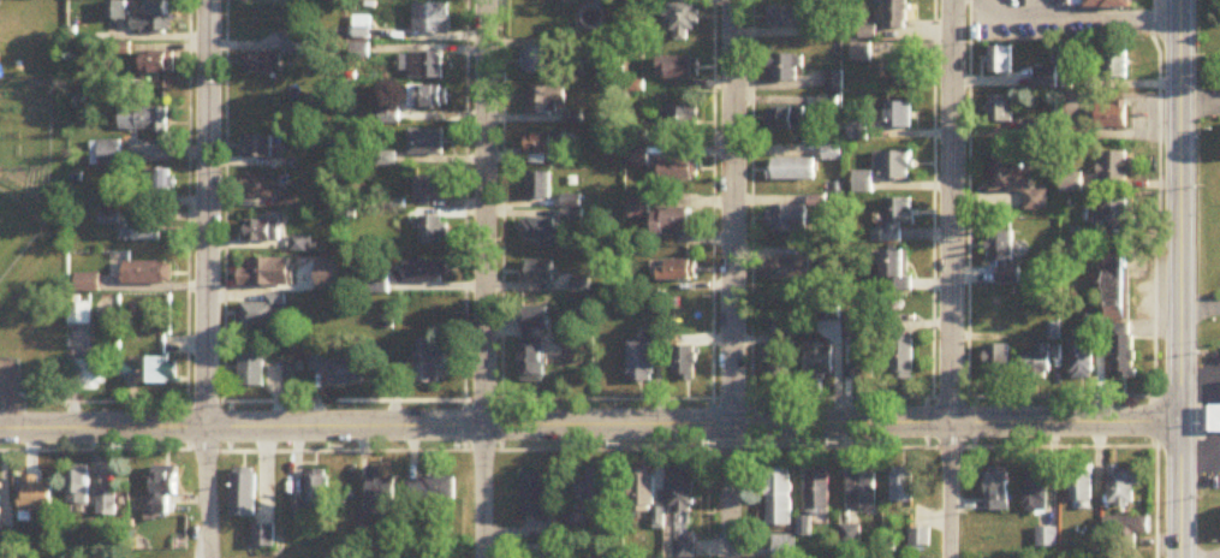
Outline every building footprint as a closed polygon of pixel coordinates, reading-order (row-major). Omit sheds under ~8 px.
[(908,29),(908,0),(885,0),(885,29),(908,29)] [(1088,9),(1134,9),(1134,0),(1088,0),(1088,9)] [(148,19),(132,19),(132,34),(170,34),(170,4),(148,4),(148,19)] [(414,5),(414,35),(450,35),(450,5),(414,5)] [(666,6),(666,18),(674,18),(674,42),(698,42),(698,6),(666,6)] [(769,29),(803,29),(803,7),(769,7),(769,29)] [(286,54),(305,54),(305,35),(286,35),(286,54)] [(989,73),(1011,73),(1011,47),(989,47),(989,73)] [(573,75),(573,50),(524,50),(524,75),(573,75)] [(1127,53),(1105,53),(1105,78),(1127,78),(1127,53)] [(175,54),(144,54),(144,76),(175,76),(175,54)] [(442,54),(407,54),(407,80),(442,80),(442,54)] [(245,55),(245,79),(274,79),(274,55),(245,55)] [(800,55),(769,55),(769,82),(800,82),(800,55)] [(699,58),(659,58),(659,80),(699,80),(699,58)] [(877,84),(914,84),(914,58),(877,58),(877,84)] [(1057,68),(1036,68),(1036,87),(1057,87),(1057,68)] [(827,90),(840,90),(840,72),(827,72),(827,90)] [(448,108),(448,88),(410,88),(410,108),(448,108)] [(529,88),(529,112),(566,112),(566,88),(529,88)] [(1013,96),(989,96),(989,122),(1013,122),(1013,96)] [(884,103),(884,128),(911,129),(912,103),(884,103)] [(1098,128),(1127,128),(1127,106),(1098,106),(1098,128)] [(670,107),(670,132),(699,132),(699,107),(670,107)] [(771,108),(771,131),(806,131),(806,108),(771,108)] [(122,132),(167,132),(167,109),(122,109),(122,132)] [(1037,119),(1021,119),(1021,141),(1037,141),(1037,119)] [(409,156),(444,156),(444,131),(409,131),(409,156)] [(567,135),(525,135),(525,156),(567,156),(567,135)] [(243,159),(274,159),(274,137),(243,137),(243,159)] [(91,167),(122,167),(122,141),(91,141),(91,167)] [(912,151),(876,151),(876,181),(912,181),(912,151)] [(1029,175),(1014,175),(1014,152),(989,152),(989,192),(1029,192),(1029,175)] [(1126,181),(1126,152),(1103,152),(1103,181),(1126,181)] [(662,159),(662,182),(698,182),(698,159),(662,159)] [(815,181),(815,160),(769,160),(769,181),(815,181)] [(171,193),(171,171),(146,171),(146,193),(171,193)] [(551,174),(528,174),(528,201),(551,201),(551,174)] [(860,174),(856,174),(856,192),(871,192),(871,183),(860,183),(860,174)] [(282,175),(245,175),(245,198),(282,198),(282,175)] [(416,179),(416,201),(450,201),(450,179),(416,179)] [(1130,196),(1106,196),(1106,227),(1130,227),(1130,196)] [(630,219),(649,219),(649,198),(630,198),(630,219)] [(872,241),(906,241),(906,227),(914,227),(914,198),(887,198),(887,229),(872,229),(872,241)] [(807,207),(769,207),(769,235),(807,235),(807,207)] [(696,237),(696,210),(656,211),(657,238),(696,237)] [(118,216),(103,216),(103,226),(118,226),(118,216)] [(422,245),(447,245),(447,218),(422,218),(422,245)] [(564,229),(557,229),(557,219),(522,219),(522,248),(564,248),(564,229)] [(246,221),(246,243),(281,243),(281,221),(246,221)] [(128,222),(128,243),(163,243),(163,222),(128,222)] [(989,256),(997,256),(997,285),(1020,285),(1020,268),(1012,268),(1012,232),(989,232),(989,256)] [(1128,247),(1105,247),(1105,321),(1128,322),(1128,247)] [(884,292),(908,292),(908,251),(884,251),(884,292)] [(768,260),(768,282),(809,281),(808,259),(768,260)] [(286,288),(286,260),(248,260),(248,269),(240,269),(240,288),(286,288)] [(404,284),(448,284),(448,262),(404,262),(404,284)] [(555,284),(555,262),(525,262),(525,284),(555,284)] [(697,262),(663,262),(663,282),(697,282),(697,262)] [(173,264),(134,264),(134,284),(173,284),(173,264)] [(286,327),(286,296),(266,296),(266,305),(243,305),(243,327),(286,327)] [(1113,376),(1134,376),(1134,325),(1113,325),(1113,376)] [(853,376),(876,376),(876,330),(853,330),(853,376)] [(1073,378),(1094,378),(1094,346),(1087,346),(1087,338),(1073,338),(1073,378)] [(892,339),(892,380),(915,380),(915,339),(892,339)] [(418,386),(446,386),(446,352),(431,352),(431,341),(418,341),(418,386)] [(629,383),(655,383),(655,342),(629,342),(629,383)] [(770,367),(772,367),(772,381),(791,381),(791,345),(770,345),(770,367)] [(807,379),(834,379),(834,345),(807,345),(807,379)] [(1039,352),(1025,352),(1025,376),(1052,376),(1052,345),(1039,345),(1039,352)] [(545,346),(524,346),(524,383),(545,383),(545,346)] [(1010,381),(1010,346),(986,346),(986,381),(1010,381)] [(676,348),(676,382),(696,382),(696,348),(676,348)] [(242,388),(266,388),(266,354),(242,354),(242,388)] [(366,387),(366,357),(313,357),(313,373),(333,373),(333,387),(366,387)] [(129,386),(181,386),(181,359),(129,359),(129,386)] [(79,390),(107,390),(107,362),(79,362),(79,390)] [(179,497),(179,467),(154,467),(154,509),(172,509),(172,497),(179,497)] [(851,509),(877,509),(877,467),(851,467),(851,509)] [(1009,467),(989,467),(989,511),(1009,511),(1009,467)] [(1049,511),(1049,467),(1026,467),(1026,511),(1049,511)] [(1111,467),(1111,509),(1135,509),(1135,486),(1142,486),(1142,467),(1111,467)] [(371,468),(371,516),(396,516),(396,468),(371,468)] [(234,516),(257,516),(257,469),(234,469),(234,516)] [(792,526),(792,469),(768,469),(768,526),(792,526)] [(91,470),(71,470),(71,506),(91,506),(91,470)] [(632,512),(656,512),(655,470),(632,470),(632,512)] [(695,470),(672,470),(672,512),(695,512),(695,470)] [(607,471),(579,471),(579,504),(590,504),(590,519),(607,519),(607,471)] [(1072,500),(1093,500),(1093,471),(1072,471),(1072,500)] [(893,472),(893,502),(915,502),(915,472),(893,472)] [(524,517),(552,517),(552,473),(524,473),(524,517)] [(830,514),(830,473),(809,473),(809,514),(830,514)] [(40,485),(40,476),(24,476),(24,512),(55,512),(55,485),(40,485)] [(296,500),(296,514),(328,514),(328,476),(307,476),(307,500),(296,500)] [(456,501),(456,479),(409,479),(409,501),(456,501)] [(117,515),(117,491),(99,491),(99,515),(117,515)] [(1115,533),(1149,535),(1150,518),(1116,517),(1115,533)] [(799,536),(812,536),(812,521),(799,521),(799,536)] [(255,546),(275,546),(275,525),(255,525),(255,546)] [(859,527),(843,527),(843,543),(859,543),(859,527)] [(911,546),(930,546),(930,529),(911,528),(911,546)] [(795,537),(774,537),(774,557),(795,557),(795,537)] [(677,542),(677,557),(694,557),(694,542),(677,542)]
